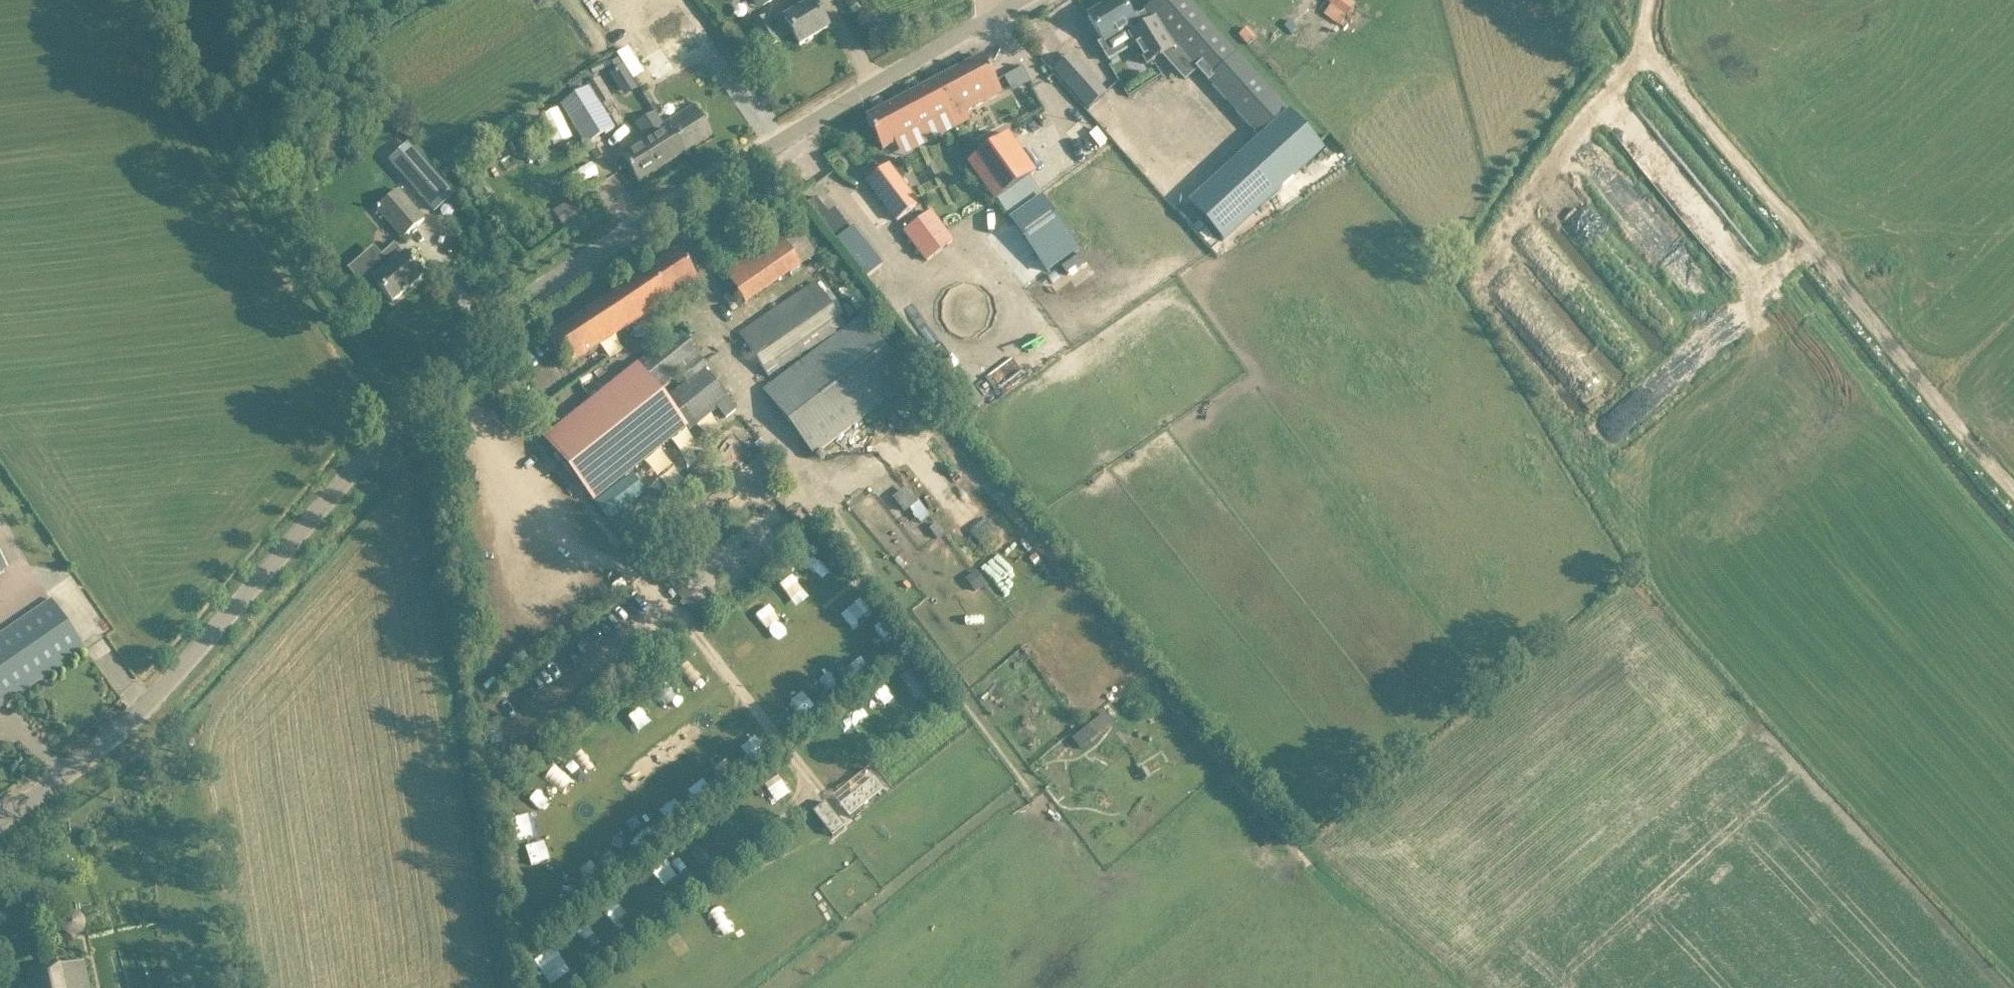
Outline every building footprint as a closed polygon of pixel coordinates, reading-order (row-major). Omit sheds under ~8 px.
[(758,8),(773,0),(753,0),(758,8)] [(1160,28),(1258,137),(1286,111),(1186,0),(1157,0),(1145,11),(1146,11),(1132,19),(1120,0),(1116,0),(1088,17),(1114,60),(1130,50),(1126,43),(1130,41),(1146,68),(1174,49),(1160,28)] [(1338,27),(1354,6),(1347,0),(1328,0),(1325,3),(1330,7),(1323,16),(1338,27)] [(785,21),(785,22),(773,29),(766,17),(754,24),(769,50),(781,43),(780,42),(792,34),(800,47),(828,30),(813,4),(785,21)] [(1283,27),(1292,37),(1298,31),(1289,22),(1283,27)] [(1052,70),(1088,108),(1105,92),(1070,54),(1052,70)] [(983,58),(932,84),(949,115),(950,114),(949,113),(960,107),(963,114),(987,101),(984,95),(998,87),(983,58)] [(606,62),(595,67),(597,73),(608,69),(606,62)] [(949,115),(932,84),(866,119),(882,150),(949,115)] [(618,132),(593,91),(565,109),(590,150),(618,132)] [(695,107),(664,126),(663,126),(681,155),(712,136),(695,107)] [(557,109),(540,117),(554,146),(571,138),(557,109)] [(1289,110),(1189,204),(1223,242),(1247,220),(1270,199),(1324,148),(1289,110)] [(663,126),(664,126),(655,112),(636,124),(644,138),(620,153),(637,181),(681,155),(663,126)] [(1034,175),(1007,136),(969,162),(996,202),(1034,175)] [(452,196),(409,146),(390,162),(434,212),(452,196)] [(867,182),(897,222),(918,206),(888,166),(867,182)] [(1090,229),(1074,206),(1065,213),(1048,189),(1017,210),(1049,257),(1090,229)] [(403,238),(403,239),(407,235),(424,220),(398,190),(377,208),(403,238)] [(879,267),(836,205),(826,211),(816,198),(808,203),(861,279),(879,267)] [(902,231),(925,261),(953,241),(930,210),(902,231)] [(537,225),(529,226),(530,234),(538,233),(537,225)] [(797,227),(723,273),(742,304),(816,257),(797,227)] [(423,276),(395,245),(353,281),(363,293),(375,282),(393,303),(423,276)] [(678,252),(584,314),(604,344),(698,282),(678,252)] [(739,334),(768,378),(844,325),(814,281),(739,334)] [(604,344),(584,314),(546,339),(566,369),(604,344)] [(762,389),(814,457),(910,384),(861,316),(762,389)] [(678,331),(636,364),(637,365),(542,438),(592,502),(686,428),(687,429),(718,405),(726,416),(737,408),(728,397),(705,368),(708,366),(699,355),(678,331)] [(997,389),(1019,373),(1011,361),(988,377),(997,389)] [(760,440),(754,445),(758,450),(764,444),(760,440)] [(894,470),(823,518),(836,537),(853,526),(849,521),(860,514),(877,540),(898,526),(895,521),(918,506),(894,470)] [(975,573),(965,580),(975,592),(984,585),(975,573)] [(86,649),(52,600),(0,635),(0,708),(86,649)] [(874,778),(840,805),(850,817),(883,790),(874,778)] [(825,802),(813,812),(832,836),(838,832),(845,826),(825,802)] [(31,987),(89,987),(84,962),(28,973),(31,987)]
